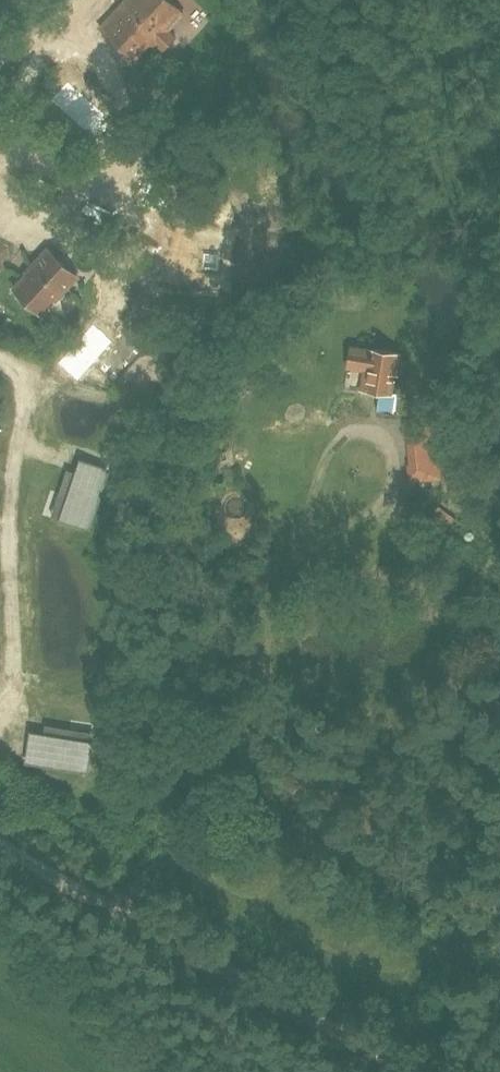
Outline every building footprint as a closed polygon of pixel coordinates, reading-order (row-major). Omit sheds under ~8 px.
[(99,26),(139,63),(185,14),(170,0),(124,0),(99,26)] [(96,142),(114,123),(68,81),(51,100),(96,142)] [(223,288),(226,236),(168,231),(164,283),(223,288)] [(78,276),(49,249),(34,266),(35,267),(15,289),(41,314),(61,292),(63,293),(78,276)] [(113,341),(112,341),(93,324),(58,363),(77,380),(95,361),(113,341)] [(392,373),(396,373),(399,354),(367,349),(367,351),(371,351),(368,370),(364,370),(361,389),(389,394),(392,373)] [(403,424),(404,438),(437,436),(436,421),(403,424)] [(93,489),(101,465),(80,458),(79,460),(80,460),(75,473),(67,470),(59,493),(67,496),(60,517),(59,517),(59,519),(87,528),(99,492),(93,489)] [(441,475),(440,462),(407,464),(408,478),(441,475)] [(50,764),(88,770),(93,741),(91,740),(91,741),(68,737),(70,729),(45,725),(44,733),(31,731),(29,730),(26,753),(51,757),(50,764)]
